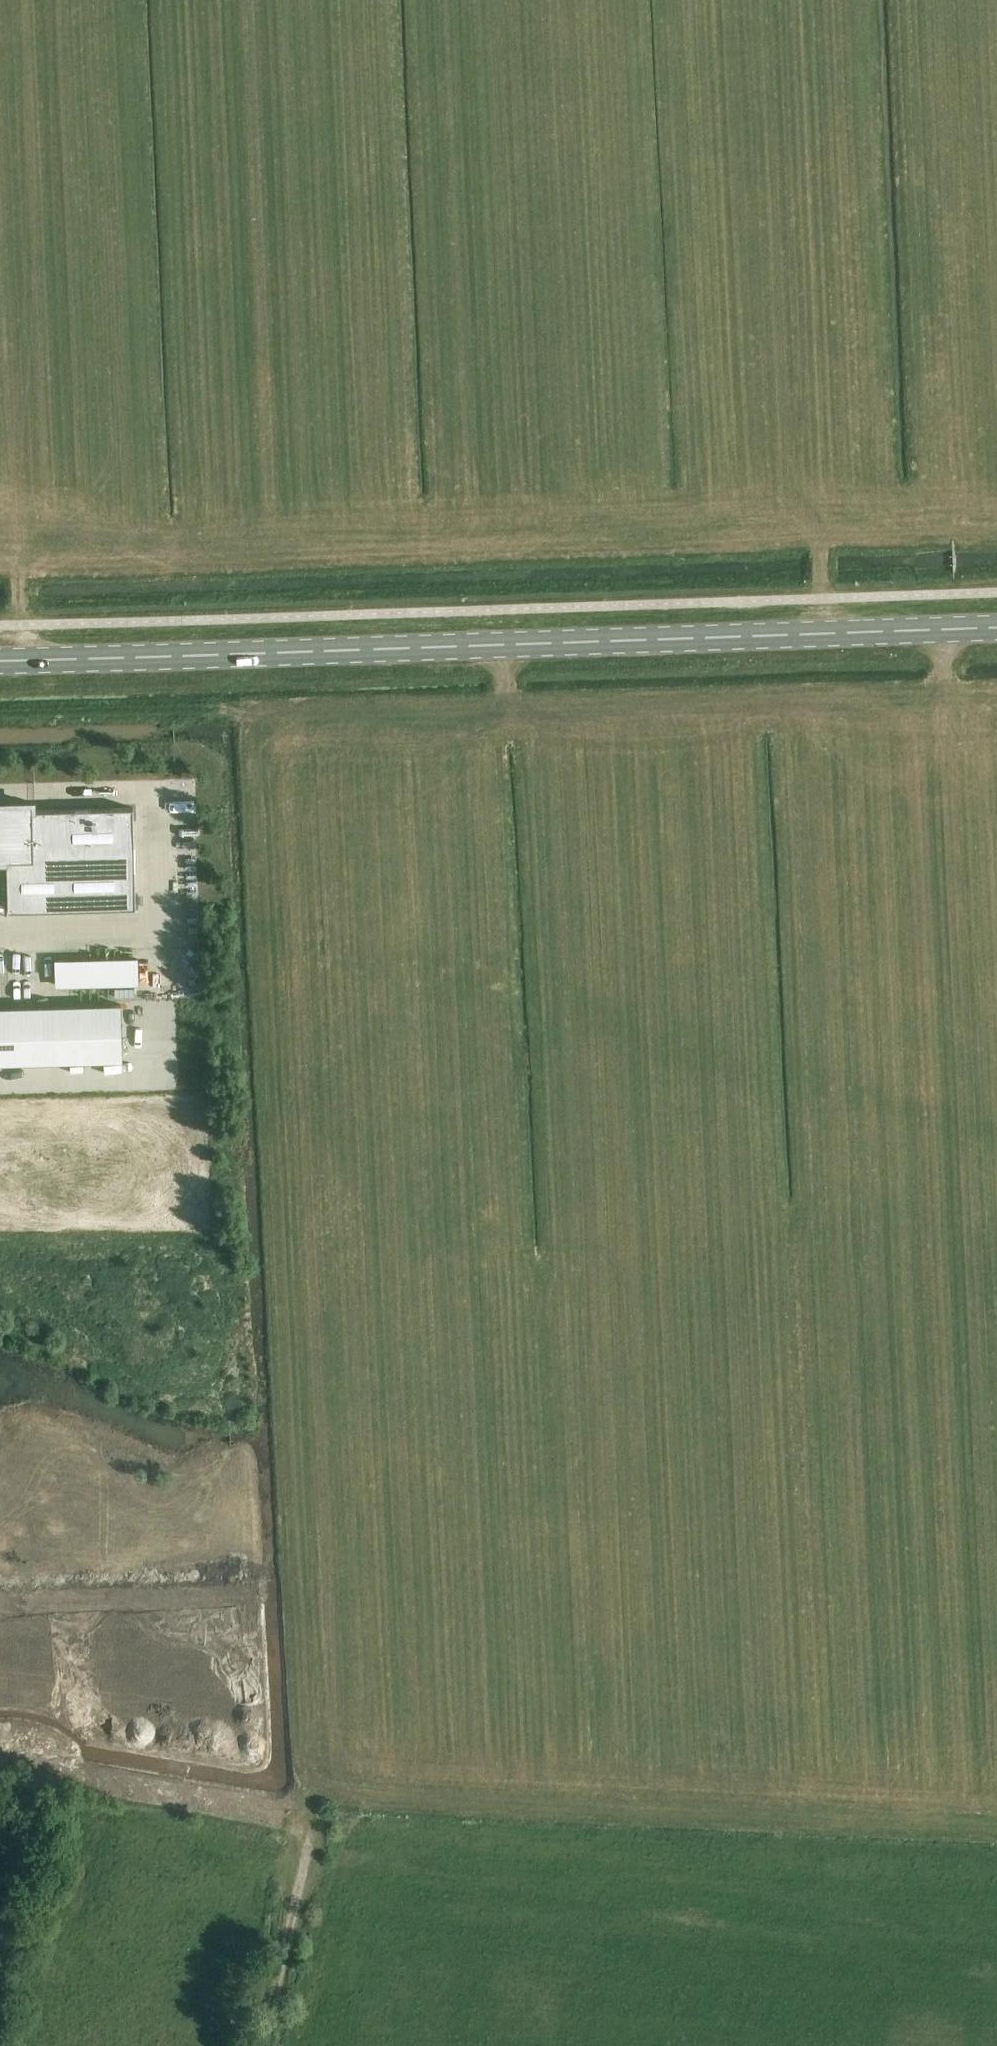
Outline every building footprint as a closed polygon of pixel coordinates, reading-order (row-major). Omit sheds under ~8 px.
[(135,907),(133,808),(33,810),(33,802),(0,803),(0,861),(7,861),(8,911),(135,907)] [(55,958),(56,986),(140,984),(139,956),(55,958)] [(0,1007),(0,1063),(122,1060),(121,1004),(0,1007)]
